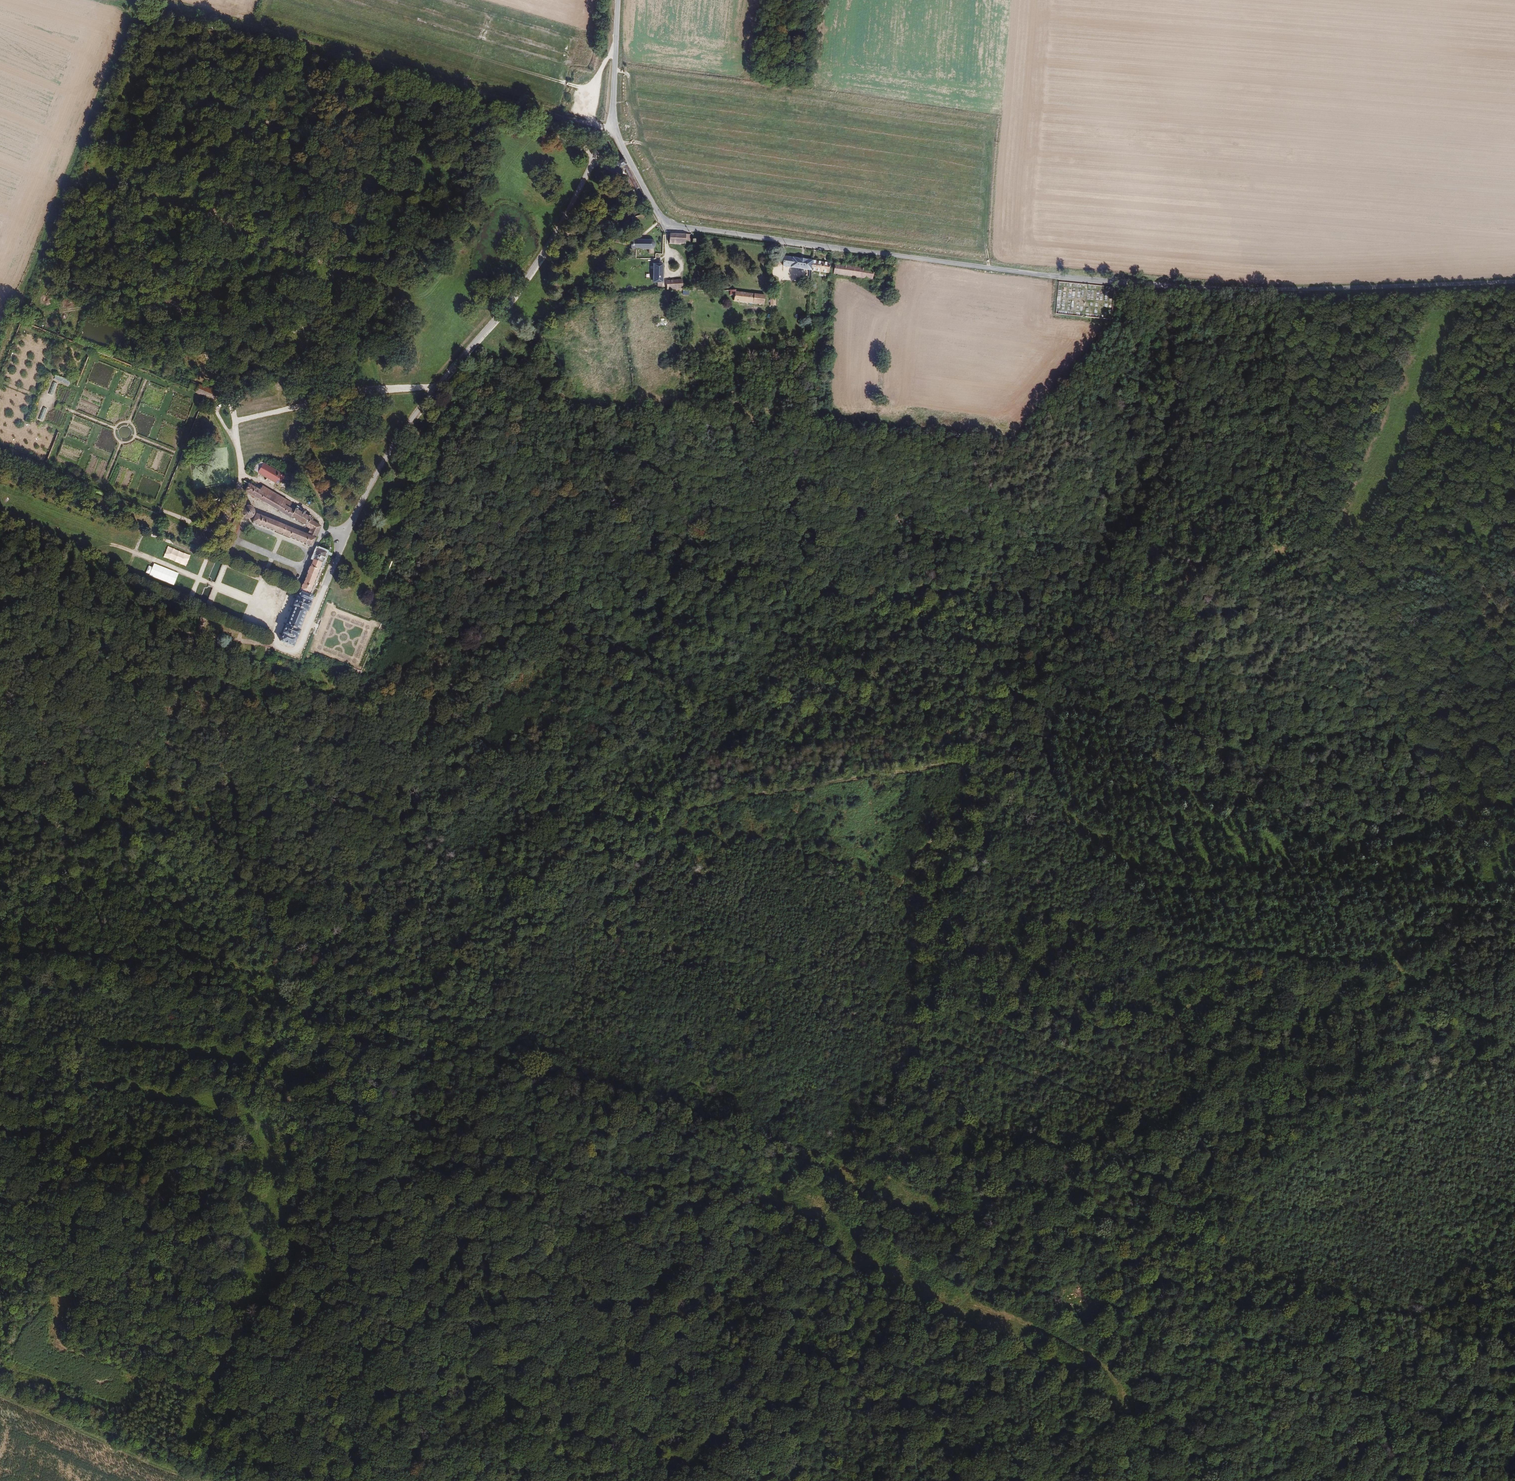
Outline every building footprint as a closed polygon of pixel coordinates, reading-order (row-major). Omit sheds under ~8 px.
[(631,184),(634,182),(618,153),(611,156),(614,161),(617,159),(631,184)] [(667,234),(668,243),(684,245),(684,236),(667,234)] [(649,239),(632,239),(632,250),(652,250),(654,248),(655,246),(655,242),(653,240),(649,239)] [(655,289),(662,289),(662,254),(657,254),(656,261),(650,262),(650,284),(655,284),(655,289)] [(784,256),(784,267),(814,271),(814,260),(784,256)] [(814,271),(832,273),(833,263),(828,262),(814,260),(814,271)] [(666,292),(685,289),(685,285),(682,285),(683,281),(665,283),(666,292)] [(732,301),(731,306),(763,309),(764,298),(728,294),(727,300),(732,301)] [(663,318),(655,319),(656,327),(664,327),(663,318)] [(89,382),(108,390),(117,369),(97,361),(89,382)] [(69,384),(70,380),(55,374),(53,378),(69,384)] [(48,393),(53,395),(58,382),(52,380),(48,393)] [(38,419),(42,421),(47,407),(43,406),(38,419)] [(278,480),(282,483),(284,480),(287,476),(257,459),(251,469),(276,483),(278,480)] [(298,487),(300,483),(287,476),(284,480),(298,487)] [(290,504),(289,502),(265,489),(264,491),(246,482),(242,491),(312,528),(318,532),(321,523),(290,504)] [(253,516),(253,515),(254,514),(254,513),(254,512),(254,511),(254,510),(254,509),(253,508),(252,507),(252,506),(251,506),(250,505),(249,505),(248,505),(247,505),(246,505),(245,505),(244,505),(244,506),(243,506),(242,507),(242,508),(241,508),(241,509),(241,510),(241,511),(240,512),(241,513),(241,514),(241,515),(242,516),(243,517),(244,518),(245,518),(246,519),(247,519),(248,519),(249,519),(250,518),(251,518),(252,517),(252,516),(253,516)] [(316,537),(309,534),(258,514),(253,524),(262,528),(262,526),(279,533),(279,535),(288,538),(289,536),(305,543),(304,544),(312,548),(316,537)] [(318,532),(312,528),(309,534),(316,537),(318,532)] [(312,605),(311,604),(314,596),(311,594),(327,553),(318,549),(315,555),(317,556),(313,566),(311,566),(307,575),(309,575),(305,584),(303,583),(301,590),(302,590),(299,598),(297,597),(293,607),(294,609),(288,624),(285,624),(281,634),(283,635),(281,640),(293,645),(296,639),(298,639),(302,630),(300,628),(308,611),(309,612),(312,605)] [(148,579),(153,562),(140,558),(135,576),(148,579)]
